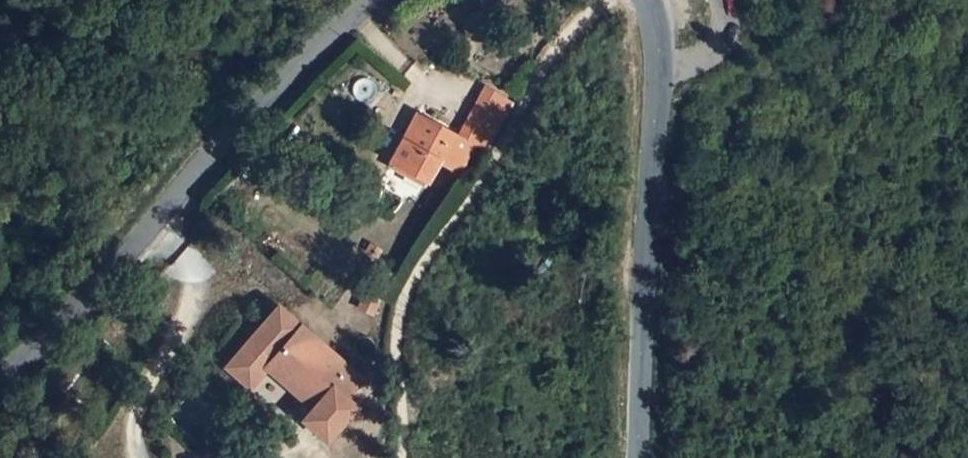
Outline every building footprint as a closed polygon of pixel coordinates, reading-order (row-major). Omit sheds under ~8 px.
[(468,16),(465,21),(465,24),(466,29),(470,34),(475,36),(481,36),(487,30),(488,25),(487,19),(484,15),(478,13),(473,14),(468,16)] [(492,79),(461,138),(466,140),(481,111),(502,122),(517,93),(492,79)] [(466,140),(453,167),(462,170),(475,145),(487,151),(502,122),(481,111),(466,140)] [(422,136),(429,122),(419,117),(411,131),(422,136)] [(411,131),(406,141),(441,160),(453,167),(466,140),(461,138),(429,122),(422,136),(411,131)] [(429,181),(441,160),(406,141),(395,163),(429,181)] [(283,313),(232,373),(251,390),(272,365),(324,409),(320,414),(309,426),(333,446),(361,412),(351,404),(368,385),(283,313)] [(272,365),(251,390),(256,393),(272,374),(320,414),(324,409),(272,365)]
